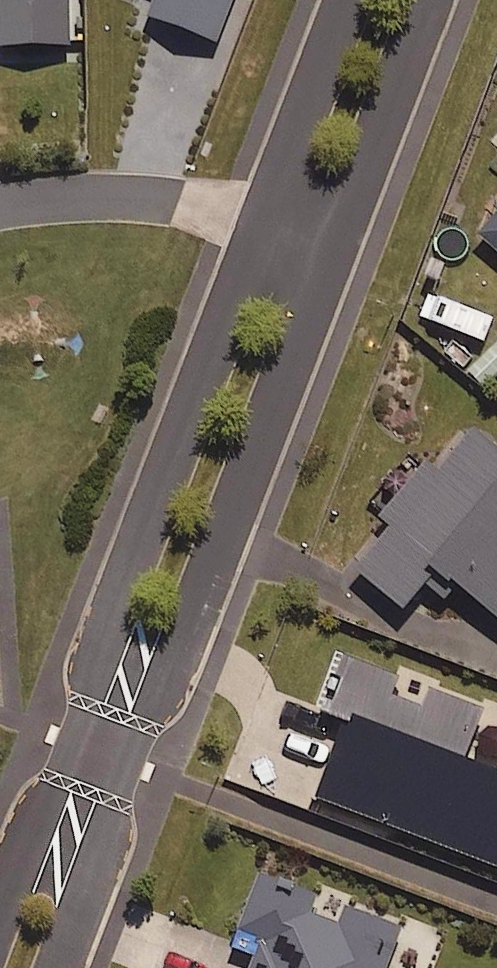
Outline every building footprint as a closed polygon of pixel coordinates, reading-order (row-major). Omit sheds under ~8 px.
[(0,49),(71,48),(70,0),(0,0),(0,38),(0,49)] [(154,20),(220,46),(237,0),(162,0),(154,20)] [(484,240),(496,251),(496,224),(484,240)] [(473,429),(396,524),(401,528),(363,576),(409,614),(443,573),(496,618),(496,448),(473,429)] [(355,662),(333,717),(353,725),(318,814),(394,844),(400,829),(496,867),(496,776),(469,765),(488,715),(434,694),(426,713),(395,701),(403,681),(355,662)] [(265,882),(242,933),(269,945),(259,967),(390,967),(405,935),(352,911),(342,932),(311,918),(317,905),(265,882)]
